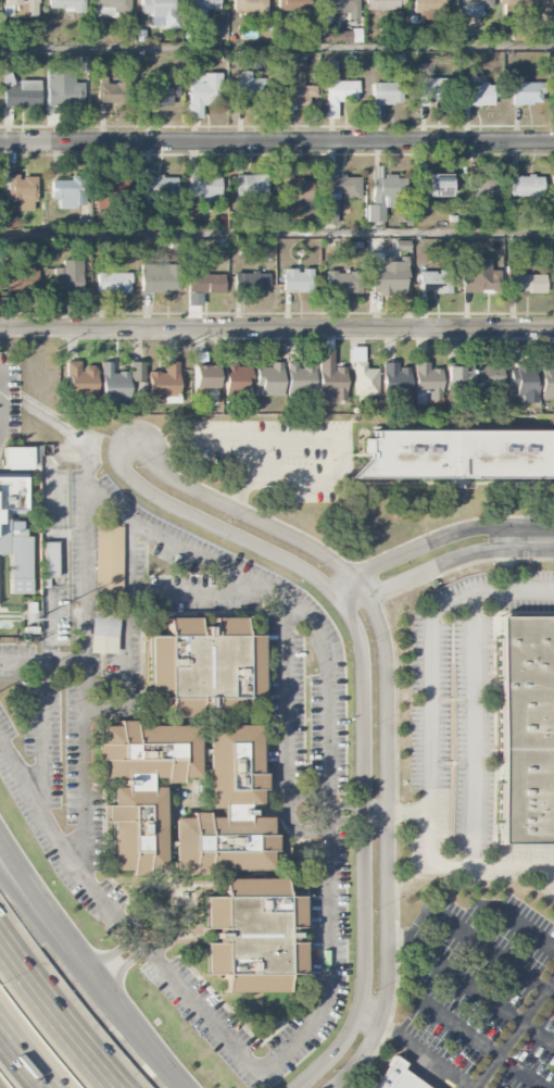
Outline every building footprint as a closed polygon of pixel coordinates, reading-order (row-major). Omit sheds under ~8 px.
[(3,5),(16,5),(16,18),(38,18),(38,0),(3,0),(3,5)] [(48,10),(85,11),(85,0),(48,0),(48,10)] [(129,0),(95,0),(95,18),(115,18),(115,13),(129,13),(129,0)] [(150,14),(150,28),(176,28),(176,0),(140,0),(140,14),(150,14)] [(218,0),(187,0),(187,20),(204,20),(204,9),(218,9),(218,0)] [(233,13),(268,12),(267,0),(233,0),(233,13)] [(277,12),(313,12),(313,0),(277,0),(277,12)] [(327,13),(348,13),(348,20),(358,20),(358,0),(327,0),(327,13)] [(405,9),(405,0),(366,0),(366,9),(405,9)] [(447,20),(447,0),(412,0),(412,13),(419,13),(419,19),(447,20)] [(456,17),(481,16),(481,8),(493,8),(493,0),(456,0),(456,17)] [(538,0),(499,0),(499,4),(504,4),(504,16),(539,15),(538,0)] [(553,30),(553,0),(544,0),(543,30),(553,30)] [(358,81),(337,81),(336,61),(326,61),(327,119),(337,119),(337,101),(359,100),(358,81)] [(48,106),(84,105),(84,82),(75,83),(74,70),(47,71),(48,106)] [(133,70),(119,70),(119,84),(106,84),(107,77),(97,77),(97,105),(133,105),(133,70)] [(245,100),(266,99),(265,78),(251,79),(250,72),(236,72),(237,107),(246,107),(245,100)] [(317,86),(304,86),(303,72),(278,73),(279,106),(309,105),(309,97),(317,97),(317,86)] [(188,74),(189,119),(201,119),(201,105),(221,105),(221,74),(188,74)] [(392,82),(372,83),(372,105),(404,104),(403,76),(392,76),(392,82)] [(428,106),(428,99),(450,98),(449,78),(418,79),(418,106),(428,106)] [(40,107),(40,82),(4,81),(3,107),(40,107)] [(542,82),(511,83),(511,105),(543,104),(542,82)] [(492,106),(492,84),(461,85),(461,106),(492,106)] [(171,106),(171,97),(179,97),(179,86),(142,85),(141,106),(171,106)] [(341,199),(360,199),(360,176),(336,176),(335,163),(326,163),(327,199),(341,199)] [(311,179),(292,179),(291,164),(276,165),(277,211),(312,210),(311,179)] [(201,204),(219,204),(220,177),(199,177),(199,166),(188,166),(188,197),(201,197),(201,204)] [(450,196),(450,174),(426,175),(426,196),(450,196)] [(36,211),(35,177),(17,177),(17,175),(2,176),(2,189),(7,189),(8,202),(18,202),(18,211),(36,211)] [(236,175),(236,197),(266,196),(266,175),(236,175)] [(58,208),(86,207),(85,176),(70,176),(70,180),(51,180),(51,198),(58,198),(58,208)] [(143,199),(177,198),(176,176),(142,177),(143,199)] [(372,176),(372,205),(367,205),(366,222),(384,222),(384,208),(394,208),(394,197),(405,197),(405,177),(372,176)] [(497,199),(497,176),(466,177),(467,200),(497,199)] [(510,176),(510,196),(543,196),(543,176),(510,176)] [(129,179),(100,177),(98,195),(128,197),(129,179)] [(337,224),(337,204),(321,205),(321,225),(337,224)] [(371,266),(371,294),(407,294),(407,255),(366,255),(366,266),(371,266)] [(460,291),(500,292),(500,271),(490,270),(490,259),(461,258),(460,291)] [(82,260),(63,260),(63,268),(54,268),(54,292),(81,292),(82,260)] [(179,292),(178,264),(140,265),(141,293),(179,292)] [(201,274),(201,267),(187,266),(187,292),(224,293),(224,275),(201,274)] [(38,269),(2,271),(3,291),(39,289),(38,269)] [(313,292),(313,270),(283,269),(282,292),(313,292)] [(419,292),(451,291),(450,269),(439,270),(439,272),(419,272),(419,292)] [(360,292),(360,272),(326,271),(325,291),(360,292)] [(130,273),(97,272),(97,293),(130,294),(130,273)] [(234,272),(233,291),(267,292),(267,273),(234,272)] [(545,293),(545,275),(508,275),(508,294),(545,293)] [(319,405),(334,404),(334,401),(346,401),(345,367),(333,368),(333,349),(318,350),(319,405)] [(176,361),(163,362),(163,372),(146,372),(148,403),(162,403),(162,396),(177,396),(176,361)] [(95,366),(80,366),(80,362),(67,362),(67,403),(92,403),(92,395),(95,395),(95,366)] [(111,362),(101,362),(102,403),(128,402),(127,372),(111,373),(111,362)] [(129,382),(143,381),(143,362),(128,362),(129,382)] [(223,397),(245,396),(245,388),(251,387),(250,367),(235,367),(234,362),(222,362),(223,397)] [(314,363),(299,362),(287,362),(286,393),(314,393),(314,363)] [(353,395),(377,396),(378,369),(366,369),(366,363),(354,362),(353,395)] [(410,401),(409,368),(397,368),(396,362),(382,362),(382,395),(397,394),(397,401),(410,401)] [(441,369),(429,369),(428,362),(414,362),(414,403),(442,402),(441,369)] [(255,387),(259,387),(259,396),(282,396),(282,363),(270,363),(270,368),(255,367),(255,387)] [(446,364),(446,390),(472,389),(472,363),(446,364)] [(553,399),(553,371),(551,371),(551,363),(541,363),(541,398),(553,399)] [(215,366),(190,366),(191,388),(215,388),(215,366)] [(477,366),(477,385),(504,385),(504,366),(477,366)] [(516,396),(536,396),(536,369),(509,370),(510,387),(515,387),(516,396)] [(372,428),(553,427),(553,449),(553,453),(553,468),(552,468),(553,476),(349,477),(368,457),(368,451),(366,451),(366,437),(372,437),(372,428)] [(4,463),(4,445),(33,445),(33,463),(4,463)] [(9,552),(0,552),(0,471),(29,472),(29,513),(10,513),(9,552)] [(122,526),(95,526),(94,592),(121,592),(122,526)] [(10,591),(11,535),(32,535),(30,591),(10,591)] [(42,577),(58,577),(58,542),(43,542),(42,577)] [(90,653),(116,654),(118,608),(91,607),(90,653)] [(496,613),(553,613),(553,843),(496,842),(496,613)] [(166,616),(198,616),(198,626),(212,625),(212,616),(243,616),(243,634),(261,634),(262,696),(243,696),(244,714),(213,714),(213,704),(198,704),(198,714),(166,714),(166,696),(149,697),(148,634),(166,634),(166,616)] [(101,777),(100,725),(198,724),(198,777),(101,777)] [(207,808),(207,724),(260,724),(260,806),(207,808)] [(111,786),(163,786),(164,870),(111,870),(111,786)] [(174,867),(174,816),(269,815),(270,866),(174,867)] [(205,973),(205,942),(223,942),(223,926),(204,926),(204,896),(223,896),(223,877),(284,877),(285,895),(303,895),(303,925),(285,925),(285,940),(303,940),(303,972),(285,972),(285,990),(224,990),(224,973),(205,973)] [(404,1062),(386,1087),(369,1087),(393,1054),(404,1062)]
